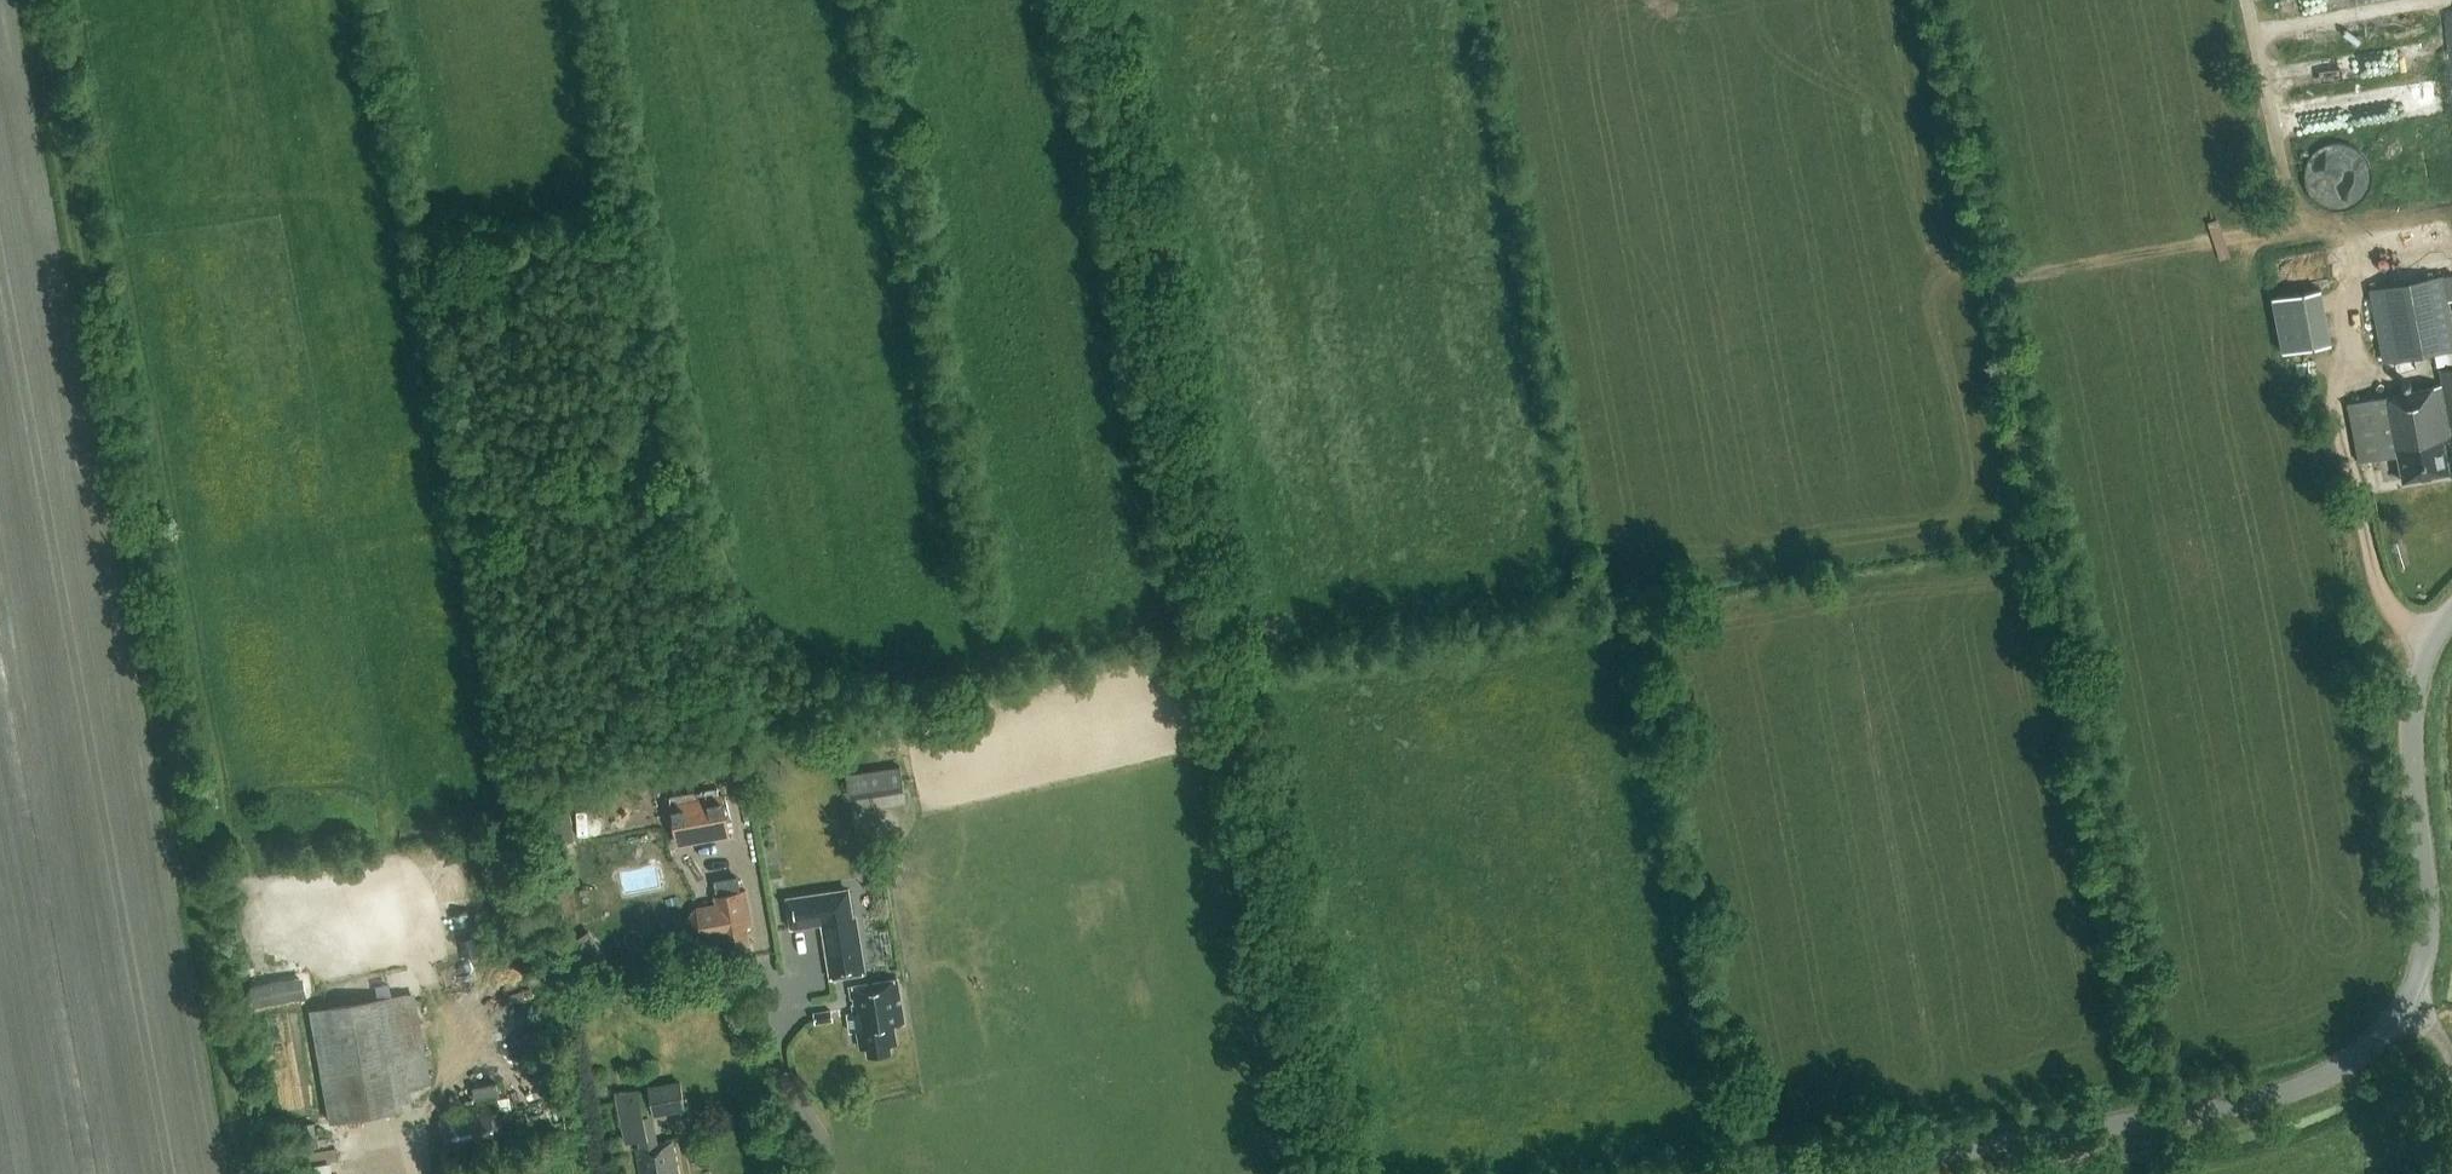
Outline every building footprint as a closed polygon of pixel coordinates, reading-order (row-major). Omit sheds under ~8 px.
[(2451,349),(2451,325),(2447,297),(2451,296),(2451,273),(2369,289),(2383,362),(2451,349)] [(2268,294),(2275,350),(2324,344),(2317,288),(2268,294)] [(2450,439),(2448,425),(2451,424),(2451,367),(2438,370),(2441,384),(2380,396),(2380,397),(2346,403),(2357,461),(2391,455),(2396,454),(2401,481),(2448,472),(2442,440),(2450,439)] [(904,788),(901,766),(846,774),(849,796),(904,788)] [(721,793),(668,803),(676,846),(729,836),(721,793)] [(749,944),(745,925),(752,924),(746,890),(737,892),(735,880),(716,883),(718,894),(715,895),(717,903),(696,907),(689,918),(692,935),(702,942),(724,938),(726,948),(749,944)] [(821,925),(829,979),(865,973),(856,915),(853,916),(848,887),(785,897),(790,929),(821,925)] [(859,1030),(862,1048),(867,1047),(869,1054),(892,1051),(891,1042),(896,1041),(893,1023),(904,1021),(896,977),(851,986),(856,1013),(849,1014),(851,1031),(859,1030)] [(311,1006),(330,1120),(411,1106),(408,1088),(430,1084),(414,989),(311,1006)] [(830,1011),(813,1013),(814,1023),(832,1020),(830,1011)] [(647,1088),(647,1090),(652,1115),(684,1109),(679,1082),(647,1088)] [(496,1083),(493,1084),(472,1087),(475,1099),(498,1095),(496,1083)] [(638,1089),(615,1094),(624,1142),(633,1140),(637,1147),(635,1148),(640,1173),(678,1173),(672,1140),(654,1143),(649,1117),(644,1118),(638,1089)] [(496,1103),(438,1114),(444,1149),(502,1139),(496,1103)]
